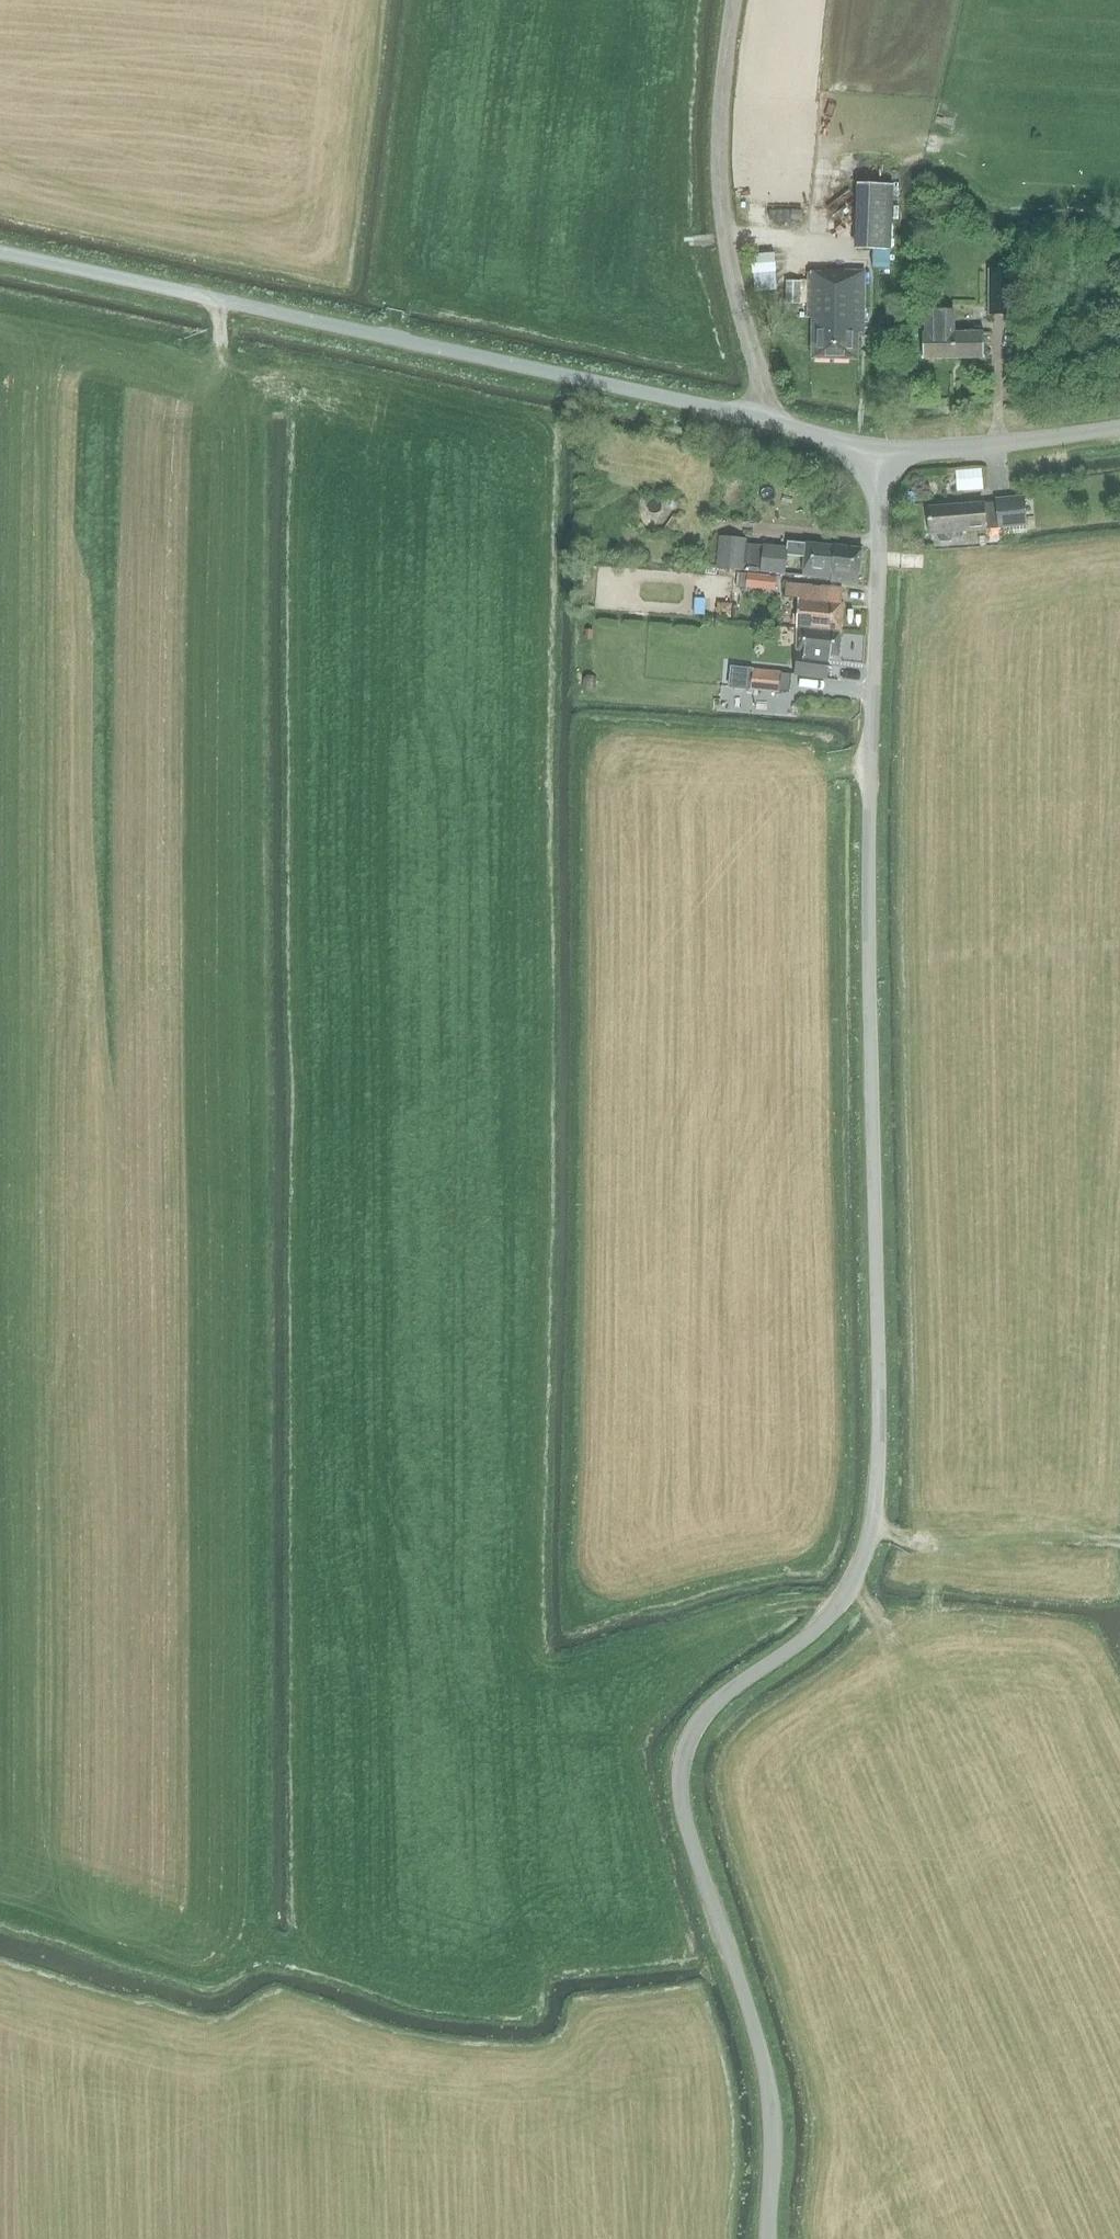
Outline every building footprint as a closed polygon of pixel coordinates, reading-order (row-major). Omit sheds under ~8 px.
[(893,184),(856,183),(854,249),(890,250),(892,250),(893,184)] [(801,220),(801,212),(792,211),(791,219),(801,220)] [(872,270),(890,270),(890,250),(872,250),(872,270)] [(776,291),(774,255),(753,256),(755,292),(776,291)] [(1011,314),(1011,269),(988,269),(989,314),(1011,314)] [(863,333),(865,271),(825,270),(824,273),(808,273),(807,317),(812,317),(811,358),(857,359),(858,332),(863,333)] [(799,304),(800,282),(786,281),(786,304),(799,304)] [(954,332),(954,308),(922,309),(922,332),(923,358),(983,357),(983,331),(954,332)] [(1026,525),(1023,495),(994,497),(997,528),(1026,525)] [(930,533),(936,532),(940,541),(946,541),(951,540),(954,531),(959,530),(959,531),(985,529),(983,503),(927,507),(930,533)] [(746,539),(718,537),(715,568),(743,571),(746,539)] [(857,584),(862,549),(806,543),(802,576),(831,579),(831,581),(857,584)] [(785,574),(787,547),(763,545),(760,571),(785,574)] [(770,577),(748,575),(746,589),(769,591),(770,577)] [(796,626),(798,627),(841,631),(844,602),(842,602),(843,588),(785,583),(784,597),(798,599),(796,626)] [(694,602),(693,616),(706,617),(707,603),(694,602)] [(731,616),(731,604),(719,604),(718,615),(731,616)] [(841,631),(798,627),(798,629),(796,650),(798,650),(795,674),(826,678),(830,654),(838,655),(841,631)] [(778,693),(780,673),(752,670),(750,690),(778,693)]
